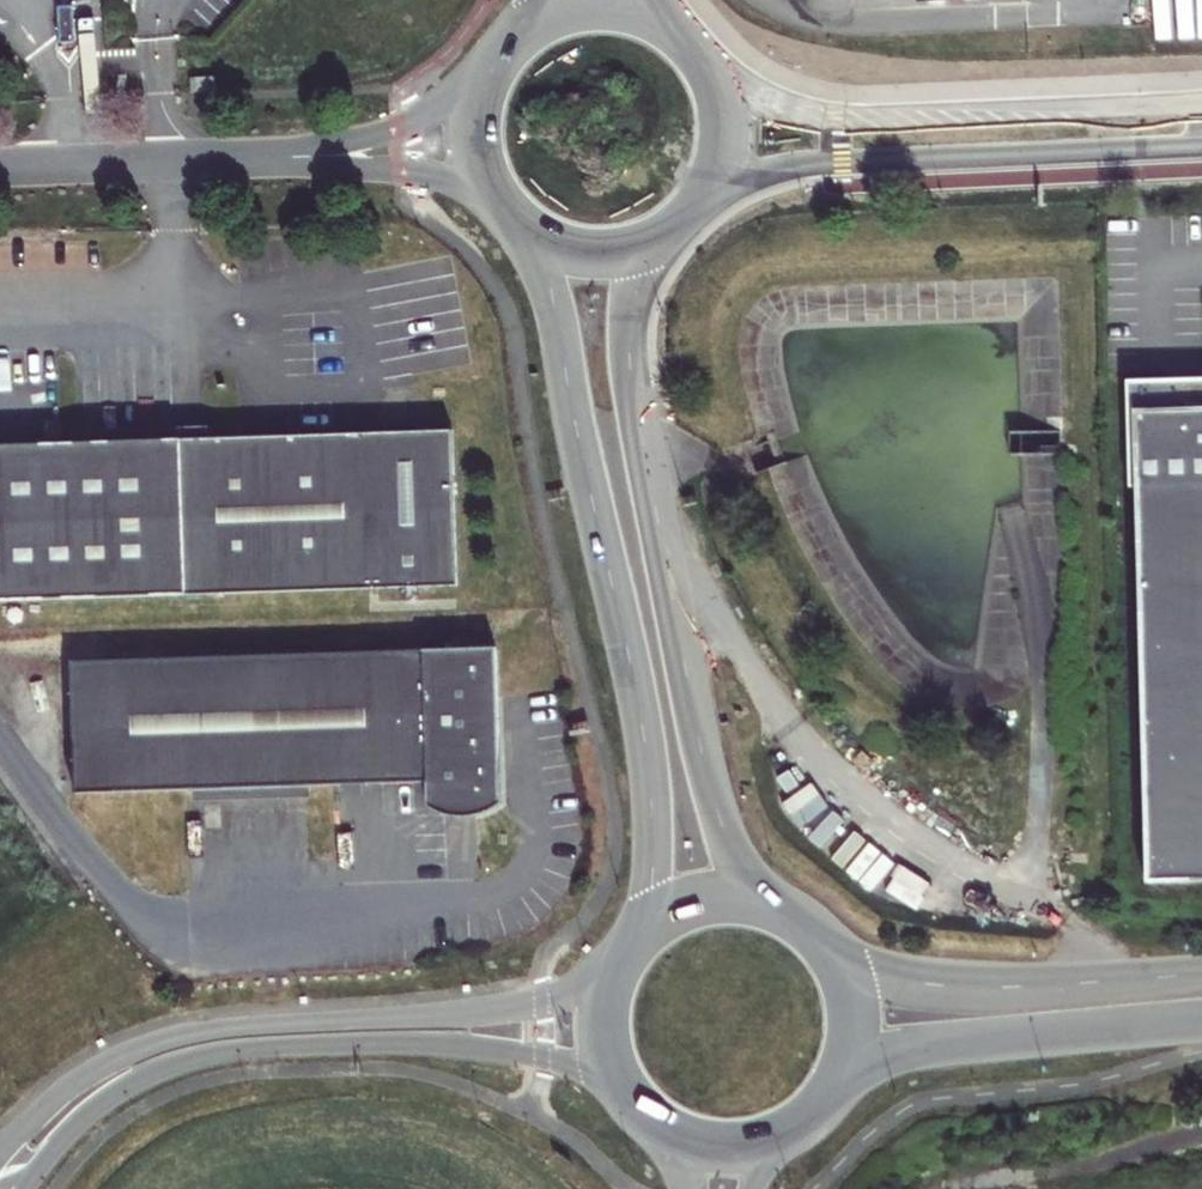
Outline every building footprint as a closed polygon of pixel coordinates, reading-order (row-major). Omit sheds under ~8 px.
[(74,8),(59,8),(61,44),(76,44),(74,8)] [(191,79),(192,93),(216,91),(215,77),(191,79)] [(1141,873),(1201,871),(1201,367),(1127,368),(1141,873)] [(459,587),(454,431),(0,446),(0,602),(459,587)] [(497,649),(72,663),(76,794),(193,791),(312,787),(428,783),(429,807),(440,813),(454,818),(466,818),(477,816),(489,813),(503,804),(501,738),(500,738),(497,649)] [(312,798),(312,787),(193,791),(193,803),(312,798)]
